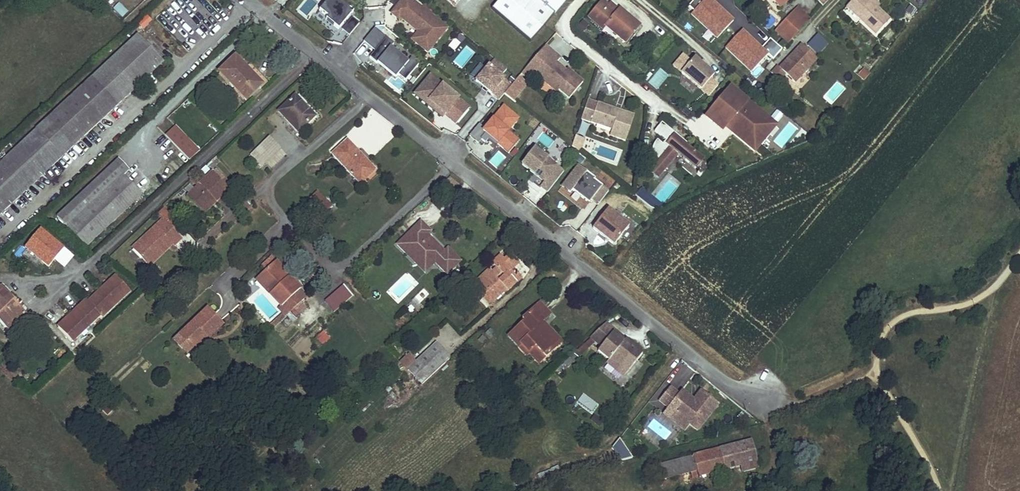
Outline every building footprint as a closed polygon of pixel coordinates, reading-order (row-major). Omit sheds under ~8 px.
[(339,32),(354,10),(340,0),(321,0),(326,3),(316,17),(339,32)] [(409,40),(429,55),(449,27),(412,0),(399,0),(389,14),(414,33),(409,40)] [(552,15),(535,0),(499,0),(491,10),(528,42),(552,15)] [(552,15),(565,0),(535,0),(552,15)] [(608,5),(602,0),(588,16),(604,29),(606,27),(627,44),(635,35),(633,33),(639,26),(620,9),(619,10),(617,13),(608,5)] [(709,0),(706,0),(702,6),(708,11),(714,4),(709,0)] [(846,7),(875,35),(889,20),(876,8),(867,0),(852,0),(846,7)] [(873,0),(867,0),(876,8),(879,6),(873,0)] [(116,2),(111,10),(123,18),(128,10),(116,2)] [(619,10),(610,2),(608,5),(617,13),(619,10)] [(810,20),(796,8),(786,19),(800,31),(809,21),(810,20)] [(341,29),(349,35),(361,21),(353,15),(341,29)] [(786,19),(775,32),(788,44),(800,31),(786,19)] [(390,48),(394,42),(373,28),(356,55),(404,86),(417,65),(390,48)] [(758,63),(766,54),(741,30),(724,47),(756,77),(764,69),(758,63)] [(137,36),(0,164),(0,215),(163,63),(137,36)] [(787,90),(816,60),(799,44),(770,73),(787,90)] [(555,63),(559,58),(552,52),(533,73),(541,79),(556,92),(558,89),(568,98),(582,82),(566,68),(564,71),(563,72),(560,69),(561,68),(555,63)] [(710,79),(712,76),(682,52),(669,67),(682,77),(677,84),(690,94),(695,89),(707,98),(718,85),(710,79)] [(250,74),(235,58),(219,73),(246,101),(261,86),(250,74)] [(857,76),(864,80),(869,72),(862,68),(857,76)] [(264,83),(253,72),(250,74),(261,86),(264,83)] [(414,93),(454,128),(471,108),(431,74),(414,93)] [(499,96),(510,83),(506,80),(496,92),(499,96)] [(771,122),(770,118),(730,88),(708,118),(725,131),(728,127),(733,120),(739,124),(739,128),(744,131),(748,131),(756,137),(763,128),(767,127),(771,122)] [(314,117),(294,97),(278,112),(298,132),(314,117)] [(616,110),(588,101),(582,121),(613,131),(611,137),(627,142),(635,116),(621,112),(620,113),(615,112),(616,110)] [(480,133),(507,155),(520,141),(509,132),(520,119),(504,105),(480,133)] [(733,120),(728,127),(758,149),(777,123),(770,118),(771,122),(767,127),(763,128),(756,137),(748,131),(744,131),(739,128),(739,124),(733,120)] [(582,122),(578,135),(585,137),(589,124),(582,122)] [(188,161),(200,151),(177,125),(165,135),(188,161)] [(690,150),(665,129),(658,138),(669,147),(672,150),(669,153),(666,151),(661,147),(659,148),(658,150),(657,151),(656,153),(655,155),(655,157),(655,159),(655,161),(655,163),(656,166),(657,167),(658,169),(652,177),(662,185),(681,161),(698,176),(706,166),(689,152),(690,150)] [(280,150),(269,138),(251,156),(262,167),(266,163),(280,150)] [(375,169),(347,140),(332,154),(360,184),(375,169)] [(576,140),(573,151),(581,158),(585,144),(576,140)] [(549,194),(564,168),(531,148),(520,167),(543,181),(539,188),(549,194)] [(285,156),(280,150),(266,163),(271,169),(285,156)] [(130,170),(119,159),(57,217),(86,248),(142,196),(124,177),(130,170)] [(595,209),(610,190),(577,164),(557,189),(576,205),(581,199),(595,209)] [(211,174),(227,191),(232,187),(216,169),(211,174)] [(227,191),(211,174),(188,196),(201,211),(213,200),(216,202),(227,191)] [(637,193),(651,212),(659,207),(645,187),(637,193)] [(330,205),(316,193),(310,199),(324,212),(330,205)] [(216,202),(213,200),(201,211),(204,214),(216,202)] [(594,216),(600,220),(592,231),(615,247),(631,224),(602,204),(594,216)] [(177,224),(168,214),(162,220),(172,230),(177,224)] [(172,230),(162,220),(133,248),(145,262),(158,250),(159,252),(170,242),(173,244),(174,246),(181,239),(172,230)] [(429,230),(419,220),(396,244),(406,254),(412,247),(430,265),(434,261),(446,273),(460,259),(446,246),(443,250),(426,233),(429,230)] [(23,248),(48,269),(65,249),(40,228),(23,248)] [(173,244),(170,242),(159,252),(158,250),(145,262),(150,266),(173,244)] [(424,272),(430,265),(412,247),(406,254),(424,272)] [(505,261),(501,256),(492,264),(498,270),(494,274),(492,273),(473,290),(488,307),(506,291),(508,292),(522,279),(518,274),(516,276),(511,271),(519,264),(511,255),(505,261)] [(301,288),(275,261),(271,265),(284,280),(287,278),(299,290),(301,288)] [(284,280),(271,265),(255,280),(281,307),(278,309),(283,314),(286,316),(303,300),(297,293),(299,290),(287,278),(284,280)] [(492,273),(489,269),(470,287),(473,290),(492,273)] [(130,291),(116,276),(109,283),(110,285),(96,298),(94,296),(88,302),(100,315),(102,317),(130,291)] [(110,285),(109,283),(94,296),(96,298),(110,285)] [(324,301),(334,313),(353,296),(343,284),(324,301)] [(306,298),(299,290),(297,293),(303,300),(306,298)] [(8,330),(25,315),(9,298),(7,300),(0,292),(0,321),(8,330)] [(88,302),(86,301),(79,307),(81,309),(67,323),(65,321),(58,327),(72,342),(100,315),(88,302)] [(550,314),(540,303),(522,319),(524,321),(509,336),(518,346),(521,344),(528,351),(534,346),(545,358),(557,346),(551,340),(555,336),(548,328),(544,331),(538,325),(542,322),(550,314)] [(81,309),(79,307),(65,321),(67,323),(81,309)] [(223,325),(208,308),(193,322),(192,321),(187,325),(188,326),(178,336),(191,350),(205,336),(208,339),(223,325)] [(286,316),(283,314),(270,327),(272,330),(286,316)] [(548,328),(542,322),(538,325),(544,331),(548,328)] [(321,345),(330,340),(324,331),(316,336),(321,345)] [(643,353),(619,335),(606,351),(629,370),(643,353)] [(191,350),(178,336),(172,341),(185,356),(191,350)] [(205,336),(191,350),(194,353),(208,339),(205,336)] [(561,342),(555,336),(551,340),(557,346),(561,342)] [(595,344),(591,339),(564,363),(568,368),(595,344)] [(450,359),(436,343),(415,363),(407,369),(422,385),(450,359)] [(528,351),(521,344),(518,346),(525,354),(528,351)] [(545,358),(534,346),(528,351),(539,363),(545,358)] [(415,363),(407,355),(400,361),(407,369),(415,363)] [(628,382),(606,364),(598,375),(620,393),(628,382)] [(687,427),(695,434),(718,405),(699,390),(690,400),(670,384),(656,401),(665,409),(660,415),(683,433),(687,427)] [(618,463),(629,459),(622,440),(611,444),(618,463)] [(757,468),(750,442),(712,452),(717,472),(745,465),(746,471),(757,468)] [(717,472),(712,452),(692,457),(697,477),(717,472)] [(692,457),(654,466),(658,482),(690,473),(691,478),(697,477),(692,457)]
